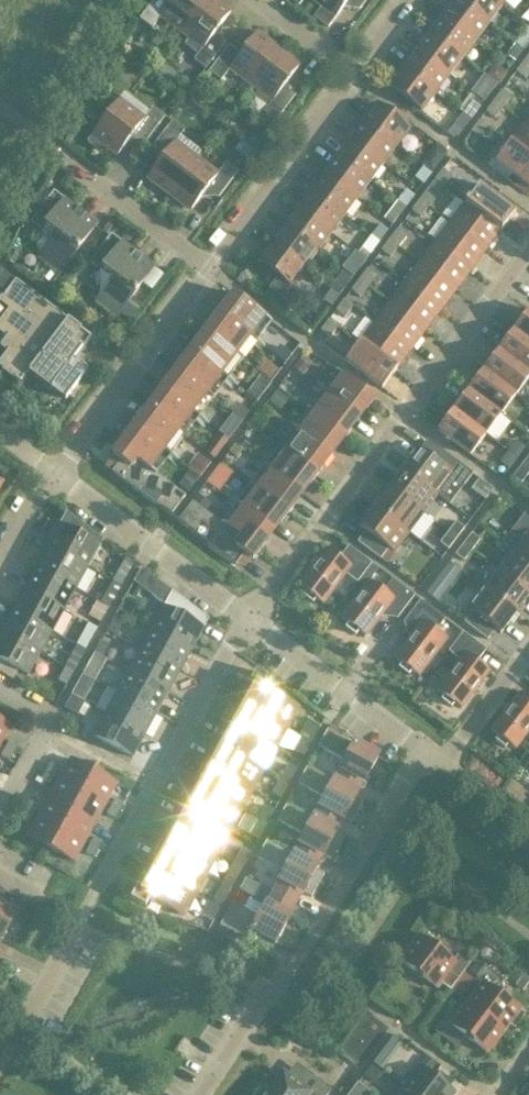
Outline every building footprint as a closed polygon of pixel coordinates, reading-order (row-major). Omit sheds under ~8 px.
[(206,0),(173,0),(171,3),(167,0),(155,0),(141,19),(152,28),(161,16),(182,32),(206,0)] [(182,32),(189,38),(185,44),(198,54),(195,60),(207,69),(226,43),(215,34),(230,15),(210,0),(206,0),(182,32)] [(314,1),(322,7),(314,17),(328,28),(344,8),(360,10),(368,0),(315,0),(314,1)] [(456,0),(443,18),(474,41),(488,24),(456,0)] [(492,0),(456,0),(488,24),(501,6),(492,0)] [(443,18),(430,35),(461,59),(474,41),(443,18)] [(515,45),(523,50),(528,42),(528,36),(524,33),(515,45)] [(256,35),(231,69),(251,85),(277,51),(256,35)] [(430,35),(417,52),(448,76),(461,59),(430,35)] [(523,50),(515,45),(507,56),(515,62),(523,50)] [(277,51),(251,85),(259,91),(255,97),(268,107),(264,113),(276,122),(295,96),(284,88),(299,67),(277,51)] [(417,52),(404,70),(435,93),(448,76),(417,52)] [(524,62),(516,72),(525,79),(528,74),(528,65),(524,62)] [(216,64),(210,72),(222,81),(228,72),(216,64)] [(498,67),(489,79),(497,85),(506,74),(498,67)] [(435,93),(404,70),(390,88),(422,111),(435,93)] [(497,85),(489,79),(480,91),(488,97),(497,85)] [(502,91),(495,101),(504,108),(511,99),(502,91)] [(504,108),(495,101),(486,112),(496,119),(504,108)] [(118,102),(88,142),(102,152),(106,146),(118,156),(135,134),(146,142),(165,117),(153,108),(143,121),(118,102)] [(472,102),(463,114),(471,120),(480,109),(472,102)] [(377,105),(364,123),(396,146),(409,129),(377,105)] [(471,120),(463,114),(447,134),(453,139),(455,137),(457,138),(471,120)] [(479,121),(470,132),(481,140),(489,129),(479,121)] [(169,194),(195,160),(174,144),(184,131),(172,122),(153,148),(164,157),(148,178),(169,194)] [(396,146),(364,123),(351,141),(383,164),(396,146)] [(525,124),(509,145),(528,160),(528,126),(525,124)] [(383,164),(351,141),(338,158),(369,181),(383,164)] [(509,145),(495,163),(492,169),(508,181),(512,176),(519,181),(515,187),(528,197),(528,195),(528,160),(509,145)] [(432,155),(423,167),(432,173),(441,161),(432,155)] [(369,181),(338,158),(325,175),(356,199),(369,181)] [(216,176),(195,160),(169,194),(192,211),(208,189),(219,197),(238,172),(226,163),(216,176)] [(432,173),(423,167),(415,178),(424,184),(432,173)] [(442,170),(434,180),(444,188),(452,177),(442,170)] [(325,175),(312,193),(343,216),(356,199),(325,175)] [(465,204),(502,231),(516,213),(479,185),(465,204)] [(397,202),(405,208),(414,197),(406,190),(397,202)] [(418,202),(428,209),(437,197),(427,190),(418,202)] [(54,193),(34,219),(57,237),(39,260),(60,275),(97,226),(54,193)] [(343,216),(312,193),(299,210),(330,233),(343,216)] [(405,208),(397,202),(384,219),(392,225),(405,208)] [(428,209),(418,202),(411,211),(421,218),(428,209)] [(502,231),(465,204),(449,225),(486,253),(502,231)] [(299,210),(286,227),(317,251),(330,233),(299,210)] [(371,237),(379,242),(387,231),(380,225),(371,237)] [(486,253),(449,225),(434,244),(471,272),(486,253)] [(286,227),(273,245),(304,268),(317,251),(286,227)] [(389,241),(398,248),(406,237),(397,230),(389,241)] [(154,269),(111,236),(91,263),(114,280),(97,303),(117,318),(154,269)] [(371,237),(358,254),(366,260),(379,242),(371,237)] [(398,248),(389,241),(381,251),(390,258),(398,248)] [(471,272),(434,244),(420,264),(456,292),(471,272)] [(304,268),(273,245),(259,263),(279,277),(269,290),(295,309),(305,295),(291,285),(304,268)] [(366,260),(358,254),(345,271),(353,277),(366,260)] [(420,264),(405,283),(442,311),(456,292),(420,264)] [(359,280),(369,287),(377,276),(367,269),(359,280)] [(0,273),(0,288),(7,293),(16,281),(2,271),(0,273)] [(345,271),(332,289),(340,294),(353,277),(345,271)] [(369,287),(359,280),(351,291),(361,298),(369,287)] [(67,320),(16,281),(7,293),(0,301),(12,310),(0,325),(0,331),(8,337),(0,347),(8,352),(0,362),(0,367),(21,383),(29,372),(28,372),(67,320)] [(405,283),(390,303),(427,331),(442,311),(405,283)] [(340,294),(332,289),(323,300),(331,306),(340,294)] [(269,290),(262,299),(288,318),(295,309),(269,290)] [(234,295),(219,314),(257,343),(272,323),(234,295)] [(344,300),(336,311),(345,318),(353,307),(344,300)] [(390,303),(376,322),(412,350),(427,331),(390,303)] [(528,342),(528,312),(527,315),(525,313),(517,321),(520,324),(515,332),(528,342)] [(219,314),(205,333),(243,362),(257,343),(219,314)] [(91,338),(67,320),(28,372),(29,372),(66,400),(88,371),(74,361),(91,338)] [(329,320),(320,331),(330,339),(339,328),(329,320)] [(376,322),(360,344),(396,371),(412,350),(376,322)] [(515,332),(512,335),(510,333),(502,341),(505,344),(499,352),(528,374),(528,342),(515,332)] [(243,362),(205,333),(191,352),(228,381),(243,362)] [(396,371),(360,344),(346,362),(382,390),(396,371)] [(274,356),(285,364),(290,357),(279,349),(274,356)] [(191,352),(176,371),(214,399),(228,381),(191,352)] [(499,352),(497,355),(495,353),(487,361),(490,364),(484,372),(516,396),(528,379),(528,374),(499,352)] [(294,368),(303,376),(310,368),(300,360),(294,368)] [(176,371),(162,390),(200,418),(214,399),(176,371)] [(337,372),(322,392),(360,420),(375,400),(337,372)] [(516,396),(484,372),(482,375),(480,373),(472,381),(475,384),(469,392),(501,416),(516,396)] [(261,376),(247,394),(258,402),(272,384),(261,376)] [(162,390),(148,409),(185,437),(200,418),(162,390)] [(269,402),(280,410),(288,400),(277,392),(269,402)] [(360,420),(322,392),(308,411),(345,439),(360,420)] [(460,404),(454,412),(486,436),(501,416),(469,392),(467,395),(465,393),(457,401),(460,404)] [(249,426),(258,432),(272,414),(263,407),(249,426)] [(148,409),(134,428),(171,456),(185,437),(148,409)] [(308,411),(294,430),(331,458),(345,439),(308,411)] [(486,436),(454,412),(452,415),(450,413),(442,421),(445,424),(439,432),(471,456),(486,436)] [(234,433),(225,426),(219,433),(229,440),(234,433)] [(171,456),(134,428),(119,447),(157,475),(171,456)] [(294,430),(279,449),(317,477),(331,458),(294,430)] [(223,436),(208,455),(214,459),(229,440),(223,436)] [(239,439),(235,444),(245,452),(249,446),(239,439)] [(516,441),(508,452),(517,459),(525,448),(516,441)] [(419,451),(404,471),(438,496),(453,476),(461,482),(469,471),(431,443),(423,453),(419,451)] [(234,445),(229,452),(237,458),(242,451),(234,445)] [(157,475),(119,447),(113,456),(114,456),(106,469),(113,473),(171,517),(186,497),(157,475)] [(317,477),(279,449),(265,468),(302,496),(317,477)] [(517,459),(508,452),(500,463),(509,470),(517,459)] [(188,468),(201,477),(211,463),(198,454),(188,468)] [(233,471),(220,463),(208,482),(221,490),(233,471)] [(523,464),(513,477),(521,484),(528,474),(528,468),(523,464)] [(265,468),(251,487),(288,515),(302,496),(265,468)] [(404,471),(390,490),(424,515),(438,496),(404,471)] [(179,485),(189,493),(199,480),(189,472),(179,485)] [(288,515),(251,487),(237,506),(274,534),(288,515)] [(390,490),(376,508),(410,534),(424,515),(390,490)] [(193,502),(206,512),(211,504),(198,495),(192,501),(193,502)] [(222,524),(206,512),(193,502),(178,522),(193,533),(202,522),(213,537),(208,545),(236,566),(245,555),(253,561),(260,553),(222,524)] [(223,524),(222,524),(260,553),(274,534),(237,506),(223,524)] [(366,532),(358,543),(381,560),(390,550),(395,554),(410,534),(376,508),(361,528),(366,532)] [(66,513),(48,546),(87,568),(103,540),(66,513)] [(526,514),(502,545),(511,551),(528,564),(528,516),(526,514)] [(448,533),(456,539),(464,529),(456,523),(448,533)] [(456,539),(448,533),(440,544),(448,550),(456,539)] [(471,534),(463,545),(472,551),(480,540),(471,534)] [(472,551),(463,545),(456,555),(464,561),(472,551)] [(48,546),(36,568),(75,590),(87,568),(48,546)] [(328,549),(299,587),(306,592),(303,596),(314,604),(317,600),(324,605),(347,575),(358,583),(372,564),(349,546),(340,558),(328,549)] [(511,551),(497,570),(528,594),(528,564),(511,551)] [(113,582),(121,587),(134,563),(125,559),(113,582)] [(449,561),(428,591),(440,600),(461,569),(449,561)] [(365,589),(371,581),(380,569),(372,564),(358,583),(365,589)] [(497,570),(496,571),(487,564),(474,581),(483,588),(483,589),(516,614),(528,598),(528,594),(497,570)] [(75,590),(36,568),(24,589),(64,611),(75,590)] [(371,581),(342,619),(349,624),(346,628),(357,636),(360,632),(366,637),(387,611),(397,619),(415,596),(393,579),(384,591),(371,581)] [(121,587),(113,582),(111,585),(110,584),(103,597),(104,597),(101,603),(110,608),(121,587)] [(64,611),(24,589),(12,611),(52,632),(64,611)] [(516,614),(483,589),(468,608),(473,612),(465,623),(489,640),(497,630),(502,634),(516,614)] [(172,592),(152,629),(191,650),(208,620),(172,592)] [(416,631),(395,659),(402,664),(399,668),(410,676),(413,672),(420,677),(438,653),(441,656),(443,653),(445,654),(447,650),(443,646),(448,639),(437,631),(446,619),(421,600),(403,623),(416,631)] [(99,602),(91,616),(101,622),(110,608),(101,603),(99,602)] [(12,611),(0,632),(40,654),(52,632),(12,611)] [(115,618),(107,631),(115,636),(123,622),(115,618)] [(89,624),(77,646),(86,651),(85,650),(97,629),(89,624)] [(191,650),(152,629),(140,650),(180,672),(191,650)] [(0,632),(0,633),(0,661),(28,676),(40,654),(0,632)] [(461,661),(438,691),(445,696),(442,700),(453,708),(456,704),(462,710),(491,671),(477,661),(487,650),(463,632),(449,652),(461,661)] [(101,641),(94,653),(103,658),(110,646),(101,641)] [(86,651),(77,646),(65,668),(74,673),(86,651)] [(180,672),(140,650),(128,671),(168,693),(180,672)] [(87,666),(83,675),(94,681),(106,659),(103,658),(94,653),(87,666)] [(74,673),(65,668),(58,681),(67,686),(74,673)] [(168,693),(128,671),(116,693),(156,715),(168,693)] [(243,705),(286,728),(298,707),(275,694),(280,685),(255,672),(242,695),(247,697),(243,705)] [(71,696),(82,702),(94,681),(83,675),(71,696)] [(116,693),(107,688),(96,709),(105,714),(144,736),(156,715),(116,693)] [(521,694),(492,732),(499,737),(496,741),(506,749),(509,745),(516,750),(528,733),(528,700),(521,694)] [(71,696),(65,708),(78,715),(84,703),(82,702),(71,696)] [(286,728),(243,705),(239,712),(234,710),(227,723),(275,749),(286,728)] [(144,736),(105,714),(92,737),(132,758),(144,736)] [(302,737),(312,743),(321,727),(308,720),(299,736),(302,738),(302,737)] [(10,726),(0,721),(0,744),(10,726)] [(275,749),(227,723),(220,736),(224,739),(220,747),(263,770),(275,749)] [(332,781),(357,795),(378,758),(336,735),(339,729),(332,724),(328,731),(327,730),(318,747),(344,762),(332,781)] [(302,737),(302,738),(294,752),(304,757),(312,743),(302,737)] [(13,753),(17,745),(9,741),(5,749),(13,753)] [(211,752),(204,765),(252,791),(263,770),(220,747),(216,754),(211,752)] [(9,761),(13,753),(5,749),(1,757),(9,761)] [(82,792),(93,772),(70,759),(59,779),(82,792)] [(59,768),(50,763),(46,771),(55,776),(59,768)] [(252,791),(204,765),(197,778),(201,780),(197,788),(240,812),(252,791)] [(280,779),(289,784),(297,770),(288,765),(280,779)] [(332,781),(307,767),(298,784),(323,799),(312,818),(337,832),(344,820),(352,824),(364,801),(357,796),(357,795),(332,781)] [(51,784),(55,776),(46,771),(42,779),(50,783),(51,784)] [(93,772),(82,792),(105,805),(116,784),(93,772)] [(59,779),(49,799),(72,811),(82,792),(59,779)] [(289,784),(280,779),(272,794),(281,799),(289,784)] [(188,793),(181,806),(229,833),(240,812),(197,788),(193,796),(188,793)] [(82,792),(72,811),(95,824),(105,805),(82,792)] [(49,799),(38,817),(61,830),(72,811),(49,799)] [(116,799),(111,807),(120,812),(124,804),(116,799)] [(37,807),(29,802),(25,810),(33,814),(37,807)] [(337,832),(312,818),(287,804),(277,821),(303,836),(298,844),(292,855),(317,869),(324,857),(331,861),(344,838),(336,833),(337,832)] [(229,833),(181,806),(174,820),(178,822),(174,830),(217,854),(229,833)] [(115,820),(120,812),(111,807),(107,815),(115,820)] [(257,821),(266,826),(274,812),(265,807),(257,821)] [(28,822),(33,814),(25,810),(21,817),(28,822)] [(95,824),(72,811),(61,830),(84,843),(95,824)] [(61,830),(38,817),(28,837),(50,850),(61,830)] [(266,826),(257,821),(249,835),(258,840),(266,826)] [(61,830),(50,850),(73,862),(84,843),(61,830)] [(165,835),(158,848),(206,874),(217,854),(174,830),(170,837),(165,835)] [(102,842),(95,838),(90,846),(98,850),(102,842)] [(317,869),(292,855),(266,842),(257,859),(283,873),(271,893),(296,907),(303,894),(311,898),(324,874),(316,870),(317,869)] [(90,846),(86,853),(94,858),(98,850),(90,846)] [(206,874),(158,848),(151,861),(155,864),(151,871),(194,895),(206,874)] [(242,848),(234,863),(243,868),(251,853),(242,848)] [(243,868),(234,863),(222,882),(232,888),(243,868)] [(194,895),(151,871),(147,879),(142,876),(130,899),(145,908),(150,899),(183,917),(194,895)] [(242,888),(257,895),(262,884),(247,877),(242,888)] [(219,890),(211,903),(210,904),(220,910),(228,895),(219,890)] [(296,907),(271,893),(258,917),(233,903),(220,926),(254,945),(259,935),(275,944),(296,907)] [(210,904),(211,903),(208,901),(202,912),(214,920),(220,910),(210,904)] [(1,941),(15,915),(0,907),(0,940),(1,941)] [(421,937),(401,963),(435,988),(439,983),(450,991),(469,965),(457,956),(453,961),(421,937)] [(484,984),(468,1005),(502,1031),(508,1023),(515,1028),(525,1014),(497,993),(506,982),(484,966),(475,978),(484,984)] [(502,1031),(468,1005),(460,1017),(451,1010),(434,1032),(456,1048),(465,1037),(486,1053),(502,1031)] [(382,1051),(373,1064),(380,1069),(390,1057),(382,1051)] [(371,1082),(379,1071),(372,1066),(364,1077),(371,1082)] [(405,1087),(416,1094),(456,1094),(457,1094),(421,1066),(405,1087)] [(331,1091),(306,1072),(297,1084),(283,1074),(267,1094),(328,1094),(331,1091)] [(369,1092),(359,1084),(351,1094),(367,1094),(369,1092)] [(399,1094),(416,1094),(405,1087),(399,1094)]
